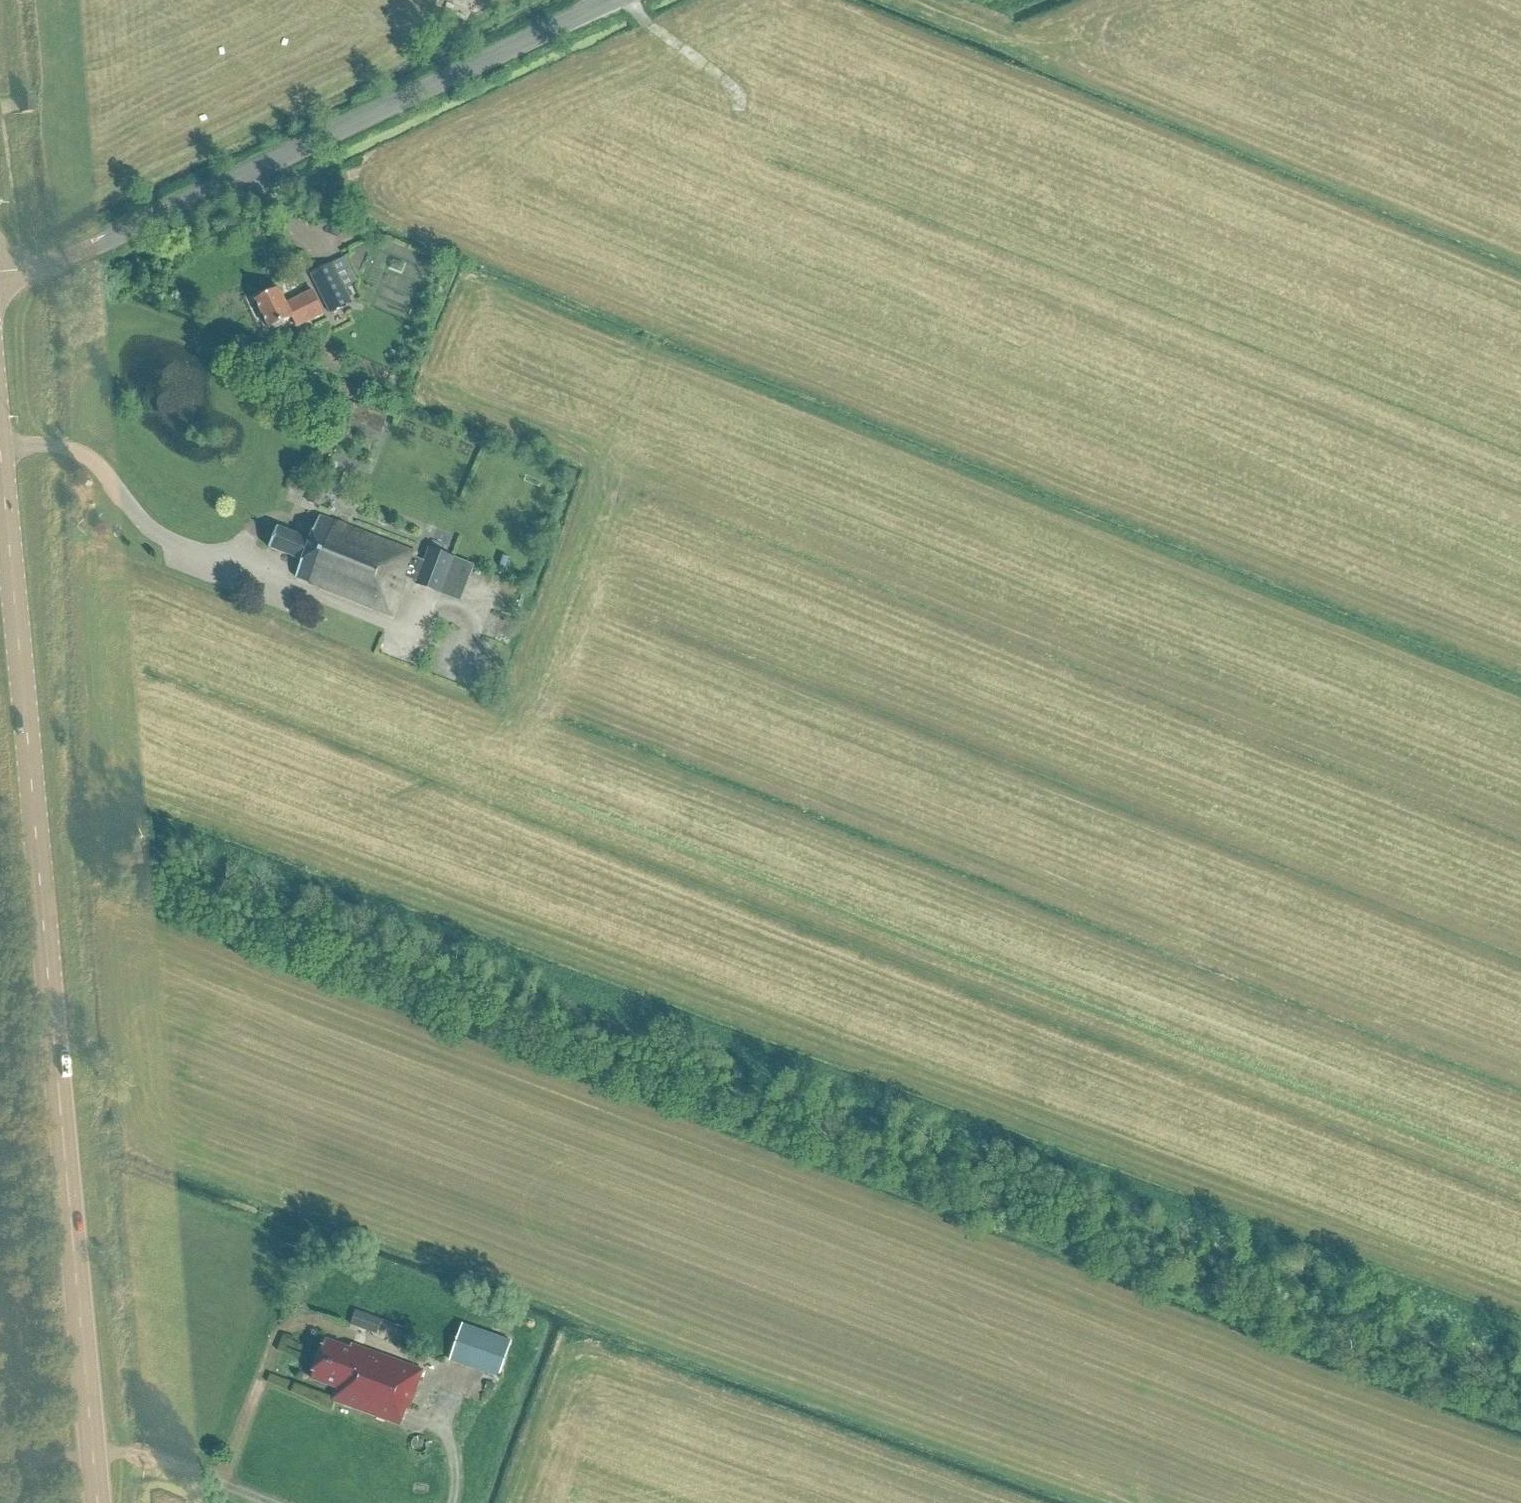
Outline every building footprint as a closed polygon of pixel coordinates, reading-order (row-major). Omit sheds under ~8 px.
[(21,113),(32,112),(30,96),(20,97),(21,113)] [(329,316),(345,307),(352,304),(344,289),(356,283),(343,257),(308,275),(329,316)] [(312,292),(307,295),(287,305),(279,289),(256,301),(270,329),(291,319),(297,329),(324,316),(312,292)] [(320,507),(327,492),(325,491),(325,490),(318,487),(317,488),(315,487),(309,503),(320,507)] [(423,562),(415,559),(417,554),(319,516),(310,540),(277,527),(269,548),(302,561),(296,578),(392,616),(407,580),(414,583),(413,586),(440,596),(453,558),(427,549),(423,562)] [(350,1325),(376,1335),(382,1319),(356,1309),(350,1325)] [(499,1377),(511,1342),(462,1325),(450,1360),(499,1377)] [(409,1410),(423,1370),(362,1349),(361,1352),(326,1340),(311,1379),(336,1388),(332,1401),(400,1426),(406,1409),(409,1410)]
